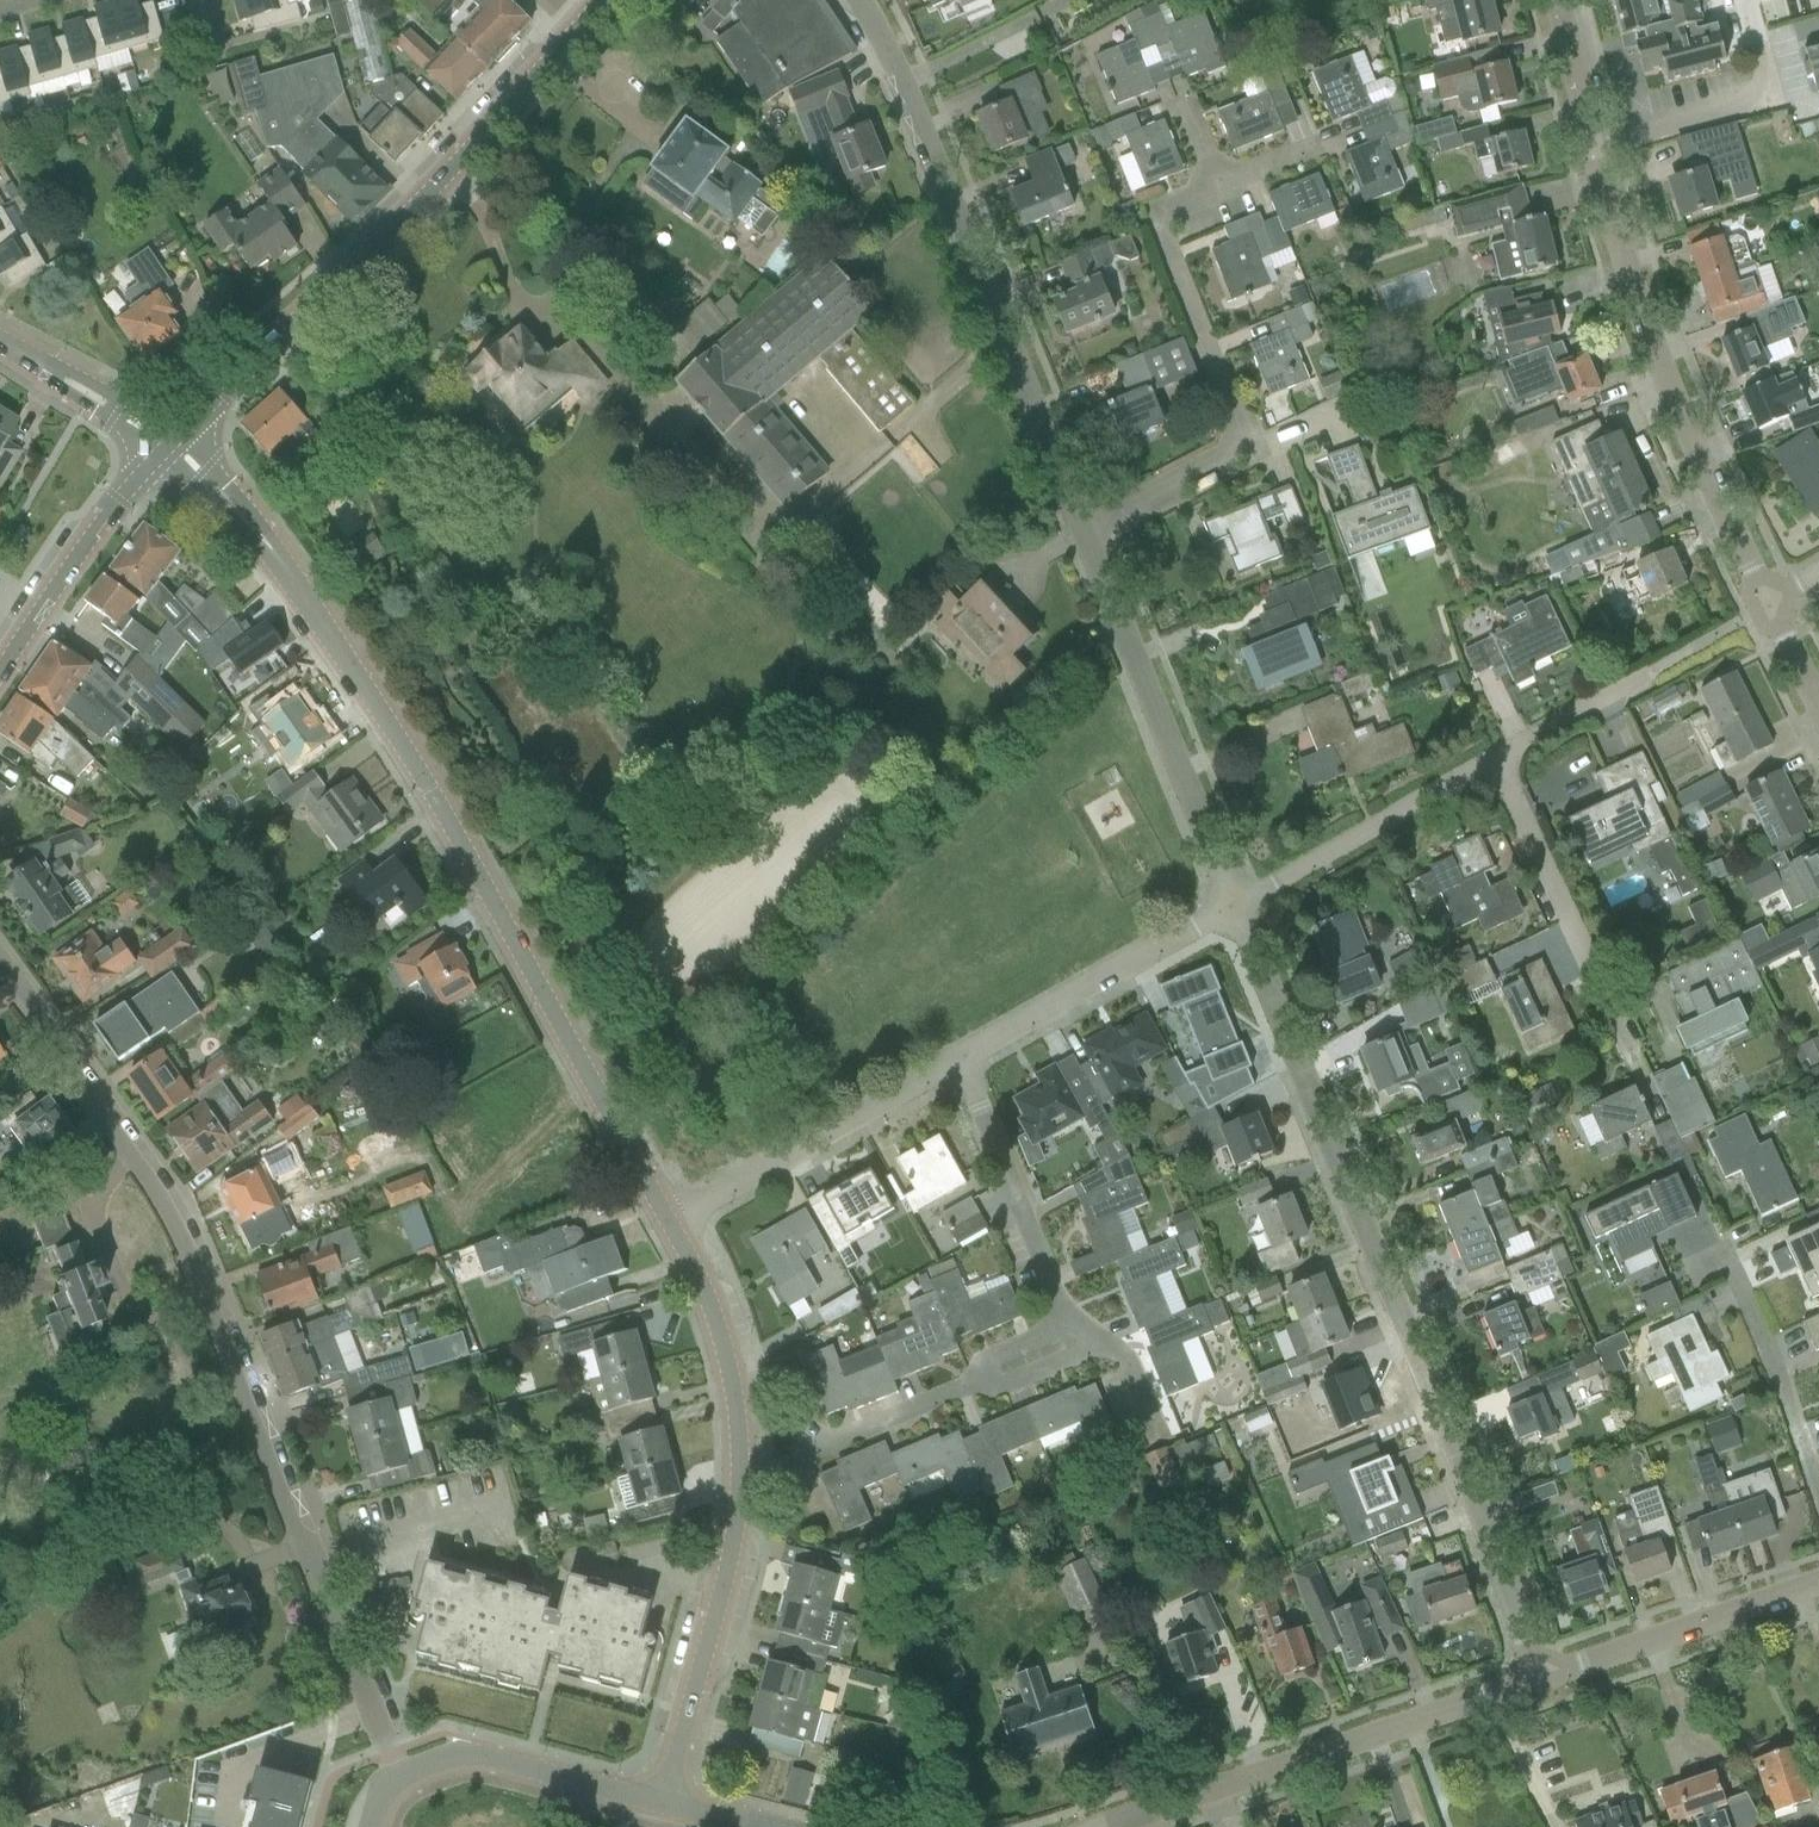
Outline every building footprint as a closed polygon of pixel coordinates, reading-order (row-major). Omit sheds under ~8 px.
[(130,51),(165,41),(154,3),(140,7),(138,0),(124,0),(115,3),(130,51)] [(236,1),(242,23),(253,19),(257,33),(303,21),(298,5),(291,8),(290,7),(289,8),(287,0),(241,0),(236,1)] [(321,0),(308,4),(312,16),(325,12),(321,0)] [(380,147),(397,163),(418,140),(421,142),(444,116),(426,100),(403,76),(393,78),(380,29),(373,0),(341,0),(348,18),(335,23),(339,38),(353,35),(367,86),(372,84),(373,96),(382,105),(362,128),(380,147)] [(377,0),(373,0),(380,27),(392,12),(377,0)] [(491,72),(518,44),(515,42),(532,24),(513,6),(519,0),(413,0),(415,4),(455,41),(456,40),(487,71),(490,68),(491,70),(490,71),(491,72)] [(763,108),(787,90),(802,81),(833,70),(856,52),(822,0),(719,0),(722,3),(703,25),(713,34),(733,11),(743,25),(717,42),(763,108)] [(1429,13),(1437,11),(1441,25),(1441,26),(1460,21),(1461,26),(1465,43),(1500,34),(1491,0),(1465,0),(1459,1),(1459,0),(1426,0),(1429,13)] [(1628,51),(1637,49),(1644,75),(1665,70),(1668,83),(1717,71),(1715,65),(1715,63),(1727,60),(1718,26),(1698,31),(1696,26),(1703,24),(1702,22),(1708,4),(1704,0),(1615,0),(1628,51)] [(1171,40),(1186,79),(1206,71),(1209,75),(1227,68),(1205,14),(1203,15),(1200,12),(1190,16),(1190,20),(1168,29),(1157,1),(1142,10),(1156,46),(1171,40)] [(99,68),(101,73),(133,64),(130,51),(115,3),(95,8),(98,19),(85,23),(85,20),(83,21),(98,69),(99,68)] [(1099,57),(1118,106),(1156,91),(1141,52),(1156,46),(1142,10),(1126,19),(1136,42),(1099,57)] [(49,30),(67,87),(65,78),(98,69),(83,21),(63,27),(66,37),(54,41),(50,30),(49,30)] [(1367,36),(1369,41),(1382,37),(1378,24),(1364,29),(1365,30),(1352,34),(1355,41),(1367,36)] [(17,49),(34,101),(68,91),(67,87),(49,30),(29,36),(32,48),(19,51),(19,48),(17,49)] [(400,44),(397,46),(439,85),(458,102),(487,71),(456,40),(455,41),(439,58),(411,31),(408,34),(406,32),(397,41),(400,44)] [(1817,93),(1818,93),(1818,43),(1805,47),(1810,63),(1804,64),(1808,78),(1813,77),(1817,93)] [(32,97),(34,101),(17,49),(0,54),(0,65),(0,106),(32,97)] [(258,113),(268,150),(284,149),(297,162),(296,163),(308,175),(306,176),(336,207),(354,224),(370,206),(387,189),(371,173),(319,121),(346,94),(335,57),(287,71),(262,78),(256,59),(253,60),(269,109),(257,113),(258,113)] [(1361,112),(1367,128),(1392,118),(1406,112),(1401,95),(1399,95),(1394,82),(1385,79),(1365,87),(1353,57),(1341,61),(1319,70),(1329,95),(1322,98),(1332,124),(1361,112)] [(1464,111),(1469,114),(1470,113),(1517,102),(1508,65),(1478,72),(1474,59),(1452,64),(1434,68),(1443,102),(1459,98),(1461,106),(1464,111)] [(229,67),(245,118),(258,113),(257,113),(269,109),(253,60),(229,67)] [(210,97),(233,92),(227,65),(205,70),(210,97)] [(171,68),(160,72),(165,85),(175,82),(171,68)] [(1217,114),(1230,146),(1256,135),(1259,142),(1285,132),(1274,106),(1290,99),(1280,72),(1263,79),(1269,94),(1217,114)] [(135,73),(118,78),(123,95),(140,90),(135,73)] [(848,97),(838,74),(792,92),(801,115),(826,105),(840,138),(834,140),(856,195),(875,187),(869,174),(886,167),(870,127),(859,131),(845,98),(848,97)] [(1006,104),(979,116),(995,153),(1014,145),(1015,148),(1040,138),(1024,99),(1041,92),(1043,92),(1035,74),(1000,89),(1006,104)] [(1408,77),(1401,85),(1405,95),(1415,97),(1416,95),(1417,96),(1422,89),(1421,89),(1419,79),(1408,77)] [(91,85),(93,94),(104,92),(102,83),(91,85)] [(1373,142),(1345,153),(1355,179),(1361,177),(1371,202),(1393,194),(1406,188),(1391,154),(1385,139),(1398,134),(1411,129),(1406,112),(1392,118),(1367,128),(1373,142)] [(1137,166),(1146,188),(1179,174),(1169,150),(1175,147),(1165,121),(1143,130),(1139,132),(1132,117),(1106,128),(1113,144),(1127,139),(1137,166)] [(1687,176),(1673,180),(1679,198),(1675,200),(1681,219),(1703,212),(1718,207),(1711,186),(1729,180),(1749,174),(1744,159),(1739,160),(1734,145),(1728,127),(1737,125),(1746,123),(1745,122),(1679,139),(1685,160),(1710,153),(1714,168),(1687,176)] [(655,172),(644,186),(664,201),(695,221),(707,204),(735,224),(737,221),(753,231),(767,210),(773,214),(780,204),(760,189),(763,185),(726,158),(730,152),(708,138),(689,124),(654,171),(655,172)] [(1486,126),(1437,140),(1441,154),(1473,145),(1477,163),(1494,158),(1498,176),(1534,168),(1525,132),(1490,141),(1486,126)] [(1035,184),(1012,194),(1025,227),(1074,207),(1066,189),(1062,191),(1057,178),(1061,176),(1059,172),(1051,153),(1051,152),(1027,162),(1035,184)] [(227,211),(205,227),(210,233),(211,235),(224,254),(235,247),(251,270),(279,251),(283,257),(298,246),(284,226),(287,224),(285,220),(306,206),(293,186),(281,170),(259,185),(272,204),(239,228),(232,217),(227,211)] [(1258,214),(1273,255),(1292,248),(1286,234),(1336,214),(1331,203),(1322,181),(1297,191),(1295,184),(1269,195),(1280,223),(1266,228),(1260,214),(1258,214)] [(14,184),(5,189),(13,203),(22,197),(14,184)] [(1492,246),(1501,282),(1524,276),(1522,271),(1525,270),(1526,276),(1535,273),(1558,267),(1546,216),(1532,220),(1528,204),(1523,206),(1522,201),(1526,195),(1523,185),(1449,206),(1458,240),(1507,228),(1510,241),(1492,246)] [(1408,227),(1410,233),(1448,222),(1444,206),(1390,221),(1393,231),(1408,227)] [(20,240),(5,213),(3,210),(3,209),(0,210),(0,252),(20,240)] [(38,213),(30,218),(37,228),(44,224),(38,213)] [(1227,275),(1237,300),(1259,292),(1273,285),(1262,260),(1273,255),(1258,214),(1234,224),(1240,240),(1212,251),(1222,277),(1227,275)] [(1686,235),(1701,280),(1754,262),(1752,263),(1744,240),(1737,236),(1724,241),(1719,224),(1686,235)] [(13,286),(46,267),(28,235),(0,252),(0,277),(5,274),(13,286)] [(850,235),(827,255),(842,273),(856,261),(866,253),(850,235)] [(1131,236),(1111,244),(1116,257),(1118,256),(1132,262),(1140,258),(1131,236)] [(136,311),(119,321),(145,359),(181,334),(170,318),(177,313),(162,292),(172,286),(158,265),(149,250),(126,265),(139,285),(124,295),(136,311)] [(1075,295),(1056,303),(1068,333),(1089,324),(1117,313),(1100,272),(1092,252),(1063,263),(1075,295)] [(729,434),(790,506),(828,474),(767,403),(819,358),(829,369),(827,370),(882,434),(896,422),(916,405),(852,331),(875,312),(842,273),(827,255),(808,272),(678,382),(726,437),(729,434)] [(1702,283),(1698,287),(1701,296),(1707,297),(1716,325),(1734,319),(1748,314),(1770,307),(1757,269),(1754,262),(1701,280),(1702,283)] [(1498,364),(1498,366),(1535,353),(1555,346),(1554,344),(1552,345),(1550,336),(1561,333),(1561,332),(1559,332),(1553,307),(1555,307),(1555,305),(1542,308),(1540,303),(1538,304),(1537,297),(1542,296),(1542,294),(1514,301),(1511,289),(1514,289),(1513,287),(1481,295),(1481,297),(1484,296),(1487,308),(1484,309),(1485,310),(1498,307),(1507,345),(1494,348),(1494,350),(1497,349),(1500,364),(1498,364)] [(1304,289),(1291,294),(1296,307),(1309,302),(1304,289)] [(729,296),(717,306),(731,324),(743,314),(729,296)] [(1740,334),(1722,341),(1738,380),(1759,371),(1771,367),(1763,350),(1788,341),(1785,332),(1792,329),(1806,324),(1796,298),(1795,298),(1793,299),(1783,302),(1770,307),(1748,314),(1734,319),(1740,334)] [(654,348),(673,371),(728,324),(709,301),(654,348)] [(1250,346),(1270,397),(1308,382),(1289,333),(1309,325),(1301,308),(1271,320),(1277,336),(1250,346)] [(477,366),(465,377),(480,393),(488,386),(492,383),(495,387),(494,387),(495,393),(500,399),(506,401),(506,400),(514,410),(512,411),(510,412),(508,416),(507,421),(508,426),(510,430),(514,432),(519,434),(523,433),(527,431),(547,414),(539,406),(567,382),(574,391),(585,403),(607,384),(572,343),(556,356),(549,362),(543,356),(523,331),(509,343),(503,348),(501,349),(498,346),(495,349),(491,348),(487,349),(483,351),(481,354),(479,358),(479,362),(476,365),(477,366)] [(1131,398),(1103,409),(1117,443),(1164,425),(1150,395),(1153,394),(1198,375),(1184,340),(1183,341),(1145,356),(1119,367),(1131,398)] [(1508,362),(1508,363),(1510,369),(1511,368),(1518,384),(1520,383),(1528,401),(1525,402),(1526,404),(1548,395),(1547,394),(1563,388),(1564,390),(1570,404),(1601,391),(1587,355),(1570,362),(1569,360),(1570,360),(1562,343),(1555,346),(1535,353),(1534,353),(1508,362)] [(1128,345),(1122,348),(1127,359),(1138,354),(1136,349),(1128,345)] [(1742,398),(1749,415),(1752,414),(1759,431),(1788,418),(1788,419),(1793,432),(1794,434),(1818,425),(1818,406),(1809,410),(1805,401),(1806,400),(1797,382),(1793,373),(1778,378),(1765,384),(1743,394),(1744,397),(1742,398)] [(313,464),(315,464),(331,453),(311,423),(282,391),(242,425),(269,456),(293,436),(295,436),(313,463),(313,464)] [(5,443),(17,424),(13,422),(16,416),(0,406),(0,451),(5,443)] [(1513,423),(1518,438),(1568,419),(1567,418),(1560,421),(1554,406),(1513,423)] [(1569,554),(1576,568),(1621,552),(1621,551),(1659,539),(1648,514),(1637,519),(1635,514),(1652,506),(1621,434),(1607,440),(1599,422),(1554,442),(1584,511),(1609,499),(1618,521),(1608,525),(1610,528),(1566,548),(1569,554)] [(1816,517),(1818,515),(1818,448),(1810,433),(1796,442),(1776,455),(1816,517)] [(890,454),(915,480),(933,464),(908,437),(890,454)] [(1494,449),(1501,467),(1520,459),(1512,441),(1494,449)] [(1332,517),(1348,561),(1431,531),(1415,487),(1378,501),(1358,446),(1327,458),(1337,487),(1346,483),(1355,509),(1332,517)] [(1402,466),(1406,477),(1426,470),(1422,459),(1402,466)] [(10,470),(0,464),(0,486),(10,470)] [(1252,504),(1204,523),(1212,544),(1230,537),(1231,539),(1233,545),(1231,546),(1242,573),(1255,568),(1265,564),(1284,556),(1275,535),(1271,536),(1266,522),(1263,515),(1281,508),(1283,515),(1289,530),(1306,523),(1292,488),(1290,488),(1292,492),(1277,498),(1276,494),(1252,504)] [(177,631),(197,653),(213,638),(213,639),(234,618),(236,616),(215,594),(192,616),(161,584),(182,554),(180,552),(184,547),(183,542),(173,534),(168,536),(164,540),(145,526),(113,569),(148,597),(146,600),(176,632),(177,631)] [(346,554),(358,573),(386,555),(374,536),(346,554)] [(1622,573),(1638,607),(1688,585),(1673,550),(1622,573)] [(1326,552),(1311,558),(1317,573),(1332,568),(1326,552)] [(772,553),(760,564),(771,577),(783,566),(772,553)] [(1564,572),(1561,573),(1565,585),(1569,584),(1583,579),(1579,567),(1576,568),(1564,572)] [(1273,620),(1247,630),(1256,651),(1249,654),(1261,686),(1281,678),(1312,665),(1317,663),(1309,644),(1304,646),(1295,623),(1338,606),(1336,601),(1345,597),(1335,569),(1308,580),(1264,598),(1273,620)] [(142,654),(154,637),(128,618),(139,603),(107,578),(87,604),(108,620),(103,627),(142,654)] [(983,676),(1000,695),(1028,669),(1015,655),(1016,649),(1033,633),(1019,618),(1017,620),(999,600),(1002,597),(988,582),(969,600),(956,586),(937,603),(950,617),(939,627),(953,642),(964,632),(995,665),(983,676)] [(1504,662),(1516,687),(1536,678),(1532,671),(1535,670),(1533,666),(1571,647),(1561,626),(1547,597),(1526,607),(1531,618),(1465,651),(1477,676),(1504,662)] [(213,638),(197,653),(211,673),(230,660),(241,676),(286,646),(269,621),(254,631),(246,636),(234,618),(213,639),(213,638)] [(118,686),(101,671),(104,667),(94,660),(89,667),(58,645),(40,670),(76,694),(115,730),(116,729),(121,734),(134,720),(122,709),(131,699),(118,686)] [(182,748),(205,726),(156,674),(139,657),(118,686),(169,736),(170,737),(182,748)] [(92,732),(104,741),(115,730),(76,694),(74,693),(40,670),(23,695),(43,709),(58,719),(66,708),(77,717),(78,720),(92,729),(92,732)] [(1739,763),(1773,745),(1736,672),(1701,690),(1739,763)] [(1357,677),(1343,683),(1349,698),(1363,692),(1357,677)] [(1684,701),(1676,687),(1653,700),(1661,714),(1684,701)] [(280,753),(292,769),(333,739),(321,723),(318,726),(297,697),(282,708),(270,693),(249,708),(271,738),(276,735),(286,749),(280,753)] [(1412,753),(1402,728),(1358,745),(1337,696),(1304,710),(1322,755),(1301,763),(1310,785),(1338,774),(1339,778),(1345,775),(1351,773),(1353,776),(1412,753)] [(80,777),(96,759),(52,718),(21,698),(0,728),(0,734),(53,768),(59,759),(80,777)] [(152,752),(166,765),(182,748),(170,737),(169,736),(152,752)] [(1609,806),(1570,824),(1589,864),(1590,868),(1592,867),(1590,863),(1633,843),(1638,854),(1639,854),(1638,851),(1652,845),(1665,872),(1662,874),(1663,875),(1671,872),(1682,897),(1696,890),(1647,785),(1654,781),(1655,783),(1657,782),(1653,774),(1645,758),(1604,778),(1615,803),(1609,806)] [(282,771),(266,783),(277,799),(279,798),(294,787),(282,771)] [(305,803),(342,854),(363,837),(383,822),(368,801),(363,805),(348,785),(333,797),(314,772),(295,786),(294,787),(279,798),(291,813),(305,803)] [(1747,790),(1773,846),(1804,831),(1790,802),(1795,800),(1782,772),(1747,790)] [(1683,808),(1678,811),(1684,822),(1703,811),(1706,816),(1706,817),(1735,801),(1727,786),(1683,808)] [(62,815),(61,817),(84,829),(85,828),(88,823),(95,827),(100,817),(94,814),(93,813),(71,800),(62,815)] [(81,830),(50,842),(55,854),(58,860),(88,848),(81,830)] [(1495,869),(1479,835),(1452,847),(1458,861),(1415,880),(1416,882),(1420,880),(1429,900),(1442,894),(1459,929),(1479,919),(1485,933),(1517,918),(1515,914),(1523,910),(1509,879),(1491,888),(1485,874),(1495,869)] [(1792,910),(1808,903),(1818,897),(1818,853),(1790,867),(1790,868),(1775,875),(1768,860),(1740,872),(1754,902),(1781,889),(1792,910)] [(35,865),(10,883),(21,900),(19,902),(31,919),(33,918),(35,920),(45,935),(71,915),(84,908),(70,888),(64,892),(57,882),(71,872),(62,861),(43,875),(37,867),(35,865)] [(338,879),(373,927),(401,906),(410,918),(429,902),(397,861),(383,871),(386,875),(378,881),(362,861),(343,876),(338,879)] [(239,893),(234,897),(238,902),(243,898),(239,893)] [(1724,938),(1706,900),(1688,908),(1706,947),(1724,938)] [(281,909),(268,920),(276,930),(290,919),(281,909)] [(258,912),(232,929),(248,952),(273,935),(258,912)] [(1329,976),(1341,1003),(1363,994),(1381,986),(1370,960),(1360,963),(1355,950),(1366,946),(1353,913),(1314,929),(1316,935),(1317,934),(1328,962),(1334,959),(1339,972),(1329,976)] [(1769,942),(1777,958),(1806,944),(1818,971),(1815,973),(1818,980),(1818,979),(1818,919),(1769,942)] [(142,956),(138,958),(153,980),(198,949),(196,946),(184,927),(142,956)] [(436,993),(444,1007),(477,989),(462,962),(465,960),(457,945),(452,948),(444,934),(408,954),(409,956),(393,965),(407,989),(418,982),(427,998),(436,993)] [(66,975),(85,1003),(122,978),(120,975),(137,963),(122,941),(105,953),(93,935),(90,938),(88,936),(77,943),(78,945),(56,960),(58,963),(57,965),(64,976),(66,975)] [(1740,939),(1666,974),(1677,995),(1673,997),(1676,1005),(1678,1009),(1681,1008),(1685,1017),(1683,1019),(1677,1021),(1681,1028),(1677,1030),(1687,1052),(1691,1050),(1694,1056),(1749,1029),(1746,1023),(1751,1021),(1740,999),(1736,1001),(1735,999),(1763,986),(1740,939)] [(1392,969),(1391,970),(1403,991),(1416,984),(1425,979),(1414,960),(1413,957),(1392,969)] [(1631,964),(1638,979),(1654,972),(1647,957),(1631,964)] [(1443,980),(1453,1001),(1497,981),(1488,959),(1443,980)] [(1517,983),(1501,990),(1522,1036),(1523,1035),(1529,1032),(1537,1048),(1538,1047),(1551,1042),(1544,1026),(1568,1015),(1542,960),(1513,973),(1517,983)] [(1175,982),(1160,988),(1170,1012),(1182,1007),(1206,1066),(1184,1075),(1189,1084),(1191,1088),(1194,1087),(1208,1112),(1215,1107),(1255,1086),(1248,1070),(1252,1068),(1242,1044),(1240,1045),(1228,1016),(1218,1020),(1215,1012),(1225,1008),(1218,992),(1221,991),(1211,967),(1180,980),(1180,979),(1175,981),(1175,982)] [(96,1026),(120,1062),(167,1030),(170,1033),(172,1036),(202,1014),(174,974),(96,1026)] [(1418,1093),(1423,1105),(1461,1089),(1451,1063),(1430,1072),(1419,1044),(1409,1048),(1403,1032),(1453,1011),(1440,980),(1398,1004),(1406,1023),(1393,1028),(1381,1036),(1383,1042),(1363,1051),(1379,1092),(1384,1090),(1389,1099),(1403,1093),(1401,1090),(1403,1089),(1405,1089),(1408,1089),(1410,1089),(1412,1089),(1415,1090),(1417,1092),(1418,1093)] [(172,1036),(180,1047),(211,1026),(202,1014),(172,1036)] [(1081,1068),(1102,1105),(1111,1100),(1114,1104),(1146,1086),(1136,1069),(1166,1052),(1163,1047),(1146,1017),(1105,1040),(1104,1038),(1086,1048),(1094,1060),(1081,1068)] [(1795,1049),(1802,1062),(1809,1058),(1810,1058),(1815,1067),(1818,1065),(1818,1037),(1802,1045),(1795,1049)] [(164,1054),(130,1077),(160,1121),(191,1099),(193,1103),(232,1074),(223,1061),(227,1057),(223,1051),(207,1062),(211,1068),(186,1086),(176,1072),(165,1056),(164,1054)] [(1175,1059),(1161,1066),(1176,1091),(1189,1084),(1184,1075),(1175,1059)] [(1041,1084),(1015,1099),(1025,1118),(1020,1121),(1027,1134),(1031,1141),(1037,1138),(1047,1133),(1048,1135),(1064,1127),(1065,1129),(1084,1119),(1090,1131),(1098,1127),(1106,1142),(1094,1148),(1101,1162),(1105,1170),(1131,1155),(1102,1105),(1081,1068),(1078,1062),(1076,1063),(1059,1073),(1055,1065),(1037,1076),(1041,1084)] [(1652,1074),(1650,1075),(1671,1121),(1680,1140),(1682,1139),(1715,1123),(1719,1121),(1718,1120),(1715,1122),(1712,1123),(1682,1064),(1680,1065),(1681,1066),(1665,1073),(1654,1078),(1653,1075),(1652,1074)] [(1514,1076),(1507,1079),(1515,1098),(1533,1090),(1530,1084),(1519,1089),(1514,1076)] [(168,1130),(199,1175),(274,1122),(260,1103),(245,1113),(224,1082),(199,1099),(203,1105),(168,1130)] [(1591,1108),(1589,1109),(1605,1142),(1596,1146),(1603,1161),(1629,1149),(1623,1136),(1652,1122),(1643,1104),(1645,1103),(1643,1098),(1641,1099),(1635,1087),(1633,1088),(1634,1089),(1591,1109),(1591,1108)] [(1412,1138),(1423,1166),(1444,1157),(1467,1148),(1456,1123),(1485,1111),(1477,1090),(1438,1106),(1446,1125),(1433,1130),(1412,1138)] [(0,1115),(0,1117),(20,1146),(25,1143),(34,1156),(27,1161),(41,1181),(71,1158),(57,1141),(70,1131),(55,1111),(57,1108),(52,1102),(49,1103),(46,1100),(38,1106),(29,1094),(11,1108),(0,1115)] [(298,1094),(278,1110),(288,1122),(308,1107),(298,1094)] [(1533,1095),(1519,1099),(1524,1113),(1538,1108),(1533,1095)] [(1230,1146),(1238,1167),(1273,1152),(1257,1115),(1226,1127),(1215,1107),(1208,1112),(1161,1138),(1167,1152),(1189,1143),(1196,1160),(1230,1146)] [(1717,1138),(1708,1142),(1725,1179),(1741,1172),(1761,1216),(1799,1199),(1771,1139),(1759,1145),(1745,1114),(1713,1130),(1717,1138)] [(1682,1139),(1680,1140),(1671,1121),(1656,1128),(1672,1161),(1689,1153),(1682,1139)] [(904,1197),(914,1215),(919,1212),(918,1211),(967,1184),(940,1136),(923,1146),(927,1152),(919,1156),(916,1150),(898,1160),(902,1166),(917,1191),(904,1197)] [(1461,1157),(1467,1171),(1513,1152),(1507,1138),(1461,1157)] [(256,1172),(224,1188),(254,1250),(265,1244),(271,1248),(279,1244),(280,1238),(291,1232),(266,1177),(265,1175),(271,1172),(272,1173),(274,1178),(296,1168),(293,1163),(286,1148),(253,1165),(256,1172)] [(1439,1206),(1453,1241),(1511,1218),(1504,1202),(1502,1203),(1492,1179),(1518,1168),(1513,1152),(1467,1171),(1475,1191),(1439,1206)] [(1099,1172),(1075,1187),(1080,1199),(1137,1176),(1131,1155),(1105,1170),(1100,1173),(1099,1172)] [(1101,1162),(1095,1165),(1099,1172),(1100,1173),(1105,1170),(1101,1162)] [(825,1202),(812,1209),(837,1254),(851,1246),(846,1238),(873,1223),(878,1220),(895,1210),(876,1178),(871,1170),(857,1178),(850,1183),(823,1198),(825,1202)] [(386,1186),(383,1187),(391,1209),(393,1208),(432,1194),(424,1173),(386,1186)] [(1080,1199),(1079,1199),(1090,1226),(1085,1228),(1098,1260),(1102,1269),(1117,1263),(1117,1262),(1133,1256),(1125,1234),(1117,1216),(1148,1204),(1137,1176),(1080,1199)] [(1652,1189),(1587,1218),(1597,1240),(1609,1234),(1618,1254),(1621,1261),(1651,1247),(1646,1236),(1666,1226),(1668,1230),(1695,1218),(1677,1178),(1652,1189)] [(1244,1188),(1238,1191),(1245,1207),(1256,1202),(1260,1210),(1269,1232),(1276,1248),(1258,1256),(1266,1274),(1277,1270),(1299,1261),(1292,1242),(1307,1236),(1291,1197),(1276,1203),(1267,1180),(1244,1188)] [(1566,1190),(1556,1195),(1563,1211),(1573,1206),(1566,1190)] [(942,1217),(960,1245),(989,1228),(971,1199),(942,1217)] [(399,1210),(398,1211),(404,1227),(418,1222),(424,1219),(418,1203),(401,1210),(399,1210)] [(38,1217),(30,1220),(43,1251),(52,1247),(54,1253),(59,1265),(64,1278),(58,1281),(59,1283),(56,1284),(58,1287),(60,1286),(64,1294),(52,1299),(58,1314),(72,1348),(90,1340),(87,1335),(98,1331),(99,1322),(104,1320),(96,1301),(103,1298),(99,1289),(105,1286),(97,1264),(85,1269),(60,1208),(38,1217)] [(786,1302),(790,1309),(821,1291),(805,1262),(828,1249),(820,1234),(808,1213),(795,1220),(794,1218),(754,1241),(776,1280),(774,1281),(777,1287),(772,1289),(781,1305),(786,1302)] [(1453,1241),(1468,1277),(1503,1263),(1499,1253),(1511,1248),(1508,1241),(1518,1237),(1511,1218),(1453,1241)] [(504,1268),(506,1272),(512,1276),(549,1262),(568,1315),(604,1301),(609,1302),(610,1299),(615,1297),(608,1277),(629,1270),(616,1236),(586,1247),(580,1231),(574,1228),(569,1230),(568,1226),(556,1231),(552,1229),(547,1234),(532,1240),(527,1238),(522,1243),(514,1246),(510,1234),(499,1238),(509,1266),(504,1268)] [(1771,1255),(1781,1275),(1798,1268),(1799,1267),(1814,1297),(1818,1295),(1818,1227),(1812,1231),(1788,1242),(1790,1246),(1788,1247),(1771,1255)] [(270,1309),(271,1312),(298,1302),(300,1307),(320,1299),(312,1278),(363,1259),(352,1229),(308,1245),(312,1257),(258,1276),(266,1297),(261,1299),(265,1311),(270,1309)] [(499,1238),(474,1247),(484,1275),(504,1268),(509,1266),(499,1238)] [(1133,1256),(1117,1262),(1117,1263),(1128,1288),(1123,1290),(1140,1331),(1145,1329),(1172,1318),(1155,1278),(1186,1265),(1178,1248),(1175,1239),(1151,1248),(1133,1256)] [(1551,1250),(1557,1265),(1569,1260),(1563,1245),(1551,1250)] [(435,1247),(417,1254),(421,1265),(440,1258),(435,1247)] [(1506,1269),(1512,1283),(1557,1265),(1551,1250),(1506,1269)] [(953,1260),(929,1270),(934,1281),(931,1283),(935,1293),(954,1341),(955,1340),(981,1330),(982,1334),(1024,1317),(1011,1284),(1007,1276),(985,1285),(988,1293),(970,1301),(966,1290),(958,1271),(953,1260)] [(1569,1260),(1557,1265),(1563,1280),(1564,1280),(1576,1275),(1569,1260)] [(436,1264),(426,1268),(430,1279),(440,1275),(436,1264)] [(1550,1286),(1557,1304),(1572,1297),(1564,1280),(1563,1280),(1557,1265),(1512,1283),(1518,1297),(1527,1293),(1528,1295),(1550,1286)] [(1290,1289),(1303,1321),(1336,1308),(1323,1276),(1290,1289)] [(1250,1290),(1256,1303),(1262,1300),(1263,1302),(1284,1293),(1278,1277),(1256,1286),(1257,1287),(1250,1290)] [(879,1296),(871,1282),(858,1290),(865,1303),(879,1296)] [(1231,1283),(1221,1287),(1225,1295),(1234,1292),(1231,1283)] [(345,1296),(358,1329),(377,1321),(372,1307),(379,1304),(371,1285),(345,1296)] [(1668,1285),(1640,1298),(1649,1318),(1678,1305),(1668,1285)] [(894,1382),(895,1382),(935,1366),(933,1361),(959,1350),(955,1340),(954,1341),(935,1293),(908,1304),(913,1318),(896,1325),(898,1330),(876,1338),(880,1350),(885,1362),(886,1362),(894,1382)] [(1150,1357),(1167,1398),(1199,1385),(1183,1346),(1214,1333),(1212,1330),(1231,1322),(1221,1300),(1203,1307),(1202,1305),(1172,1318),(1145,1329),(1155,1355),(1150,1357)] [(1514,1303),(1483,1316),(1501,1358),(1519,1351),(1516,1344),(1529,1339),(1530,1342),(1546,1335),(1538,1314),(1521,1321),(1519,1314),(1514,1303)] [(1303,1321),(1285,1328),(1298,1359),(1323,1349),(1349,1339),(1336,1308),(1303,1321)] [(414,1313),(400,1317),(403,1328),(418,1323),(414,1313)] [(1692,1316),(1646,1338),(1658,1362),(1647,1367),(1654,1383),(1672,1374),(1678,1387),(1684,1399),(1691,1414),(1723,1399),(1716,1384),(1729,1378),(1720,1359),(1714,1362),(1692,1316)] [(1803,1323),(1809,1335),(1817,1351),(1818,1350),(1818,1316),(1803,1323)] [(262,1337),(272,1362),(338,1337),(330,1318),(302,1328),(300,1322),(262,1337)] [(580,1355),(587,1381),(645,1365),(635,1331),(634,1332),(630,1318),(559,1338),(566,1359),(580,1355)] [(1593,1346),(1592,1346),(1595,1352),(1603,1372),(1604,1374),(1607,1381),(1608,1380),(1626,1372),(1618,1353),(1631,1347),(1624,1332),(1593,1346)] [(448,1339),(412,1350),(418,1371),(469,1356),(463,1336),(448,1341),(448,1339)] [(338,1337),(272,1362),(277,1375),(278,1380),(285,1398),(321,1385),(322,1389),(350,1379),(350,1377),(353,1376),(338,1337)] [(806,1357),(829,1415),(856,1404),(858,1409),(899,1393),(895,1382),(894,1382),(886,1362),(885,1362),(845,1377),(833,1347),(806,1357)] [(1298,1359),(1286,1364),(1289,1373),(1292,1381),(1303,1376),(1330,1366),(1323,1349),(1298,1359)] [(1523,1382),(1506,1389),(1513,1407),(1508,1409),(1520,1440),(1540,1432),(1543,1442),(1557,1435),(1555,1430),(1576,1421),(1563,1391),(1602,1374),(1593,1353),(1551,1371),(1530,1379),(1523,1382)] [(409,1356),(368,1368),(368,1370),(373,1388),(411,1378),(415,1377),(409,1356)] [(602,1414),(607,1428),(656,1415),(652,1400),(654,1399),(645,1365),(587,1381),(587,1382),(590,1381),(600,1414),(602,1414)] [(1324,1385),(1341,1428),(1379,1413),(1362,1371),(1324,1385)] [(1287,1383),(1263,1392),(1269,1406),(1309,1390),(1303,1376),(1292,1381),(1287,1383)] [(371,1389),(347,1396),(348,1397),(356,1394),(360,1408),(350,1410),(359,1444),(404,1432),(398,1411),(419,1405),(418,1403),(411,1378),(373,1388),(373,1389),(371,1389)] [(1084,1433),(1093,1454),(1120,1442),(1096,1384),(1069,1395),(1067,1391),(1028,1408),(1040,1440),(1041,1440),(1045,1450),(1084,1433)] [(1300,1396),(1268,1409),(1274,1425),(1306,1412),(1300,1396)] [(983,1490),(987,1498),(1014,1487),(1001,1456),(1040,1440),(1028,1408),(987,1425),(989,1430),(963,1440),(962,1441),(982,1490),(983,1490)] [(1265,1409),(1244,1418),(1250,1433),(1272,1424),(1265,1409)] [(622,1440),(631,1473),(671,1462),(662,1428),(660,1428),(656,1415),(607,1428),(611,1443),(622,1440)] [(1731,1417),(1705,1427),(1713,1446),(1739,1436),(1731,1417)] [(373,1491),(373,1492),(396,1486),(438,1474),(431,1450),(410,1456),(404,1432),(359,1444),(368,1478),(378,1476),(381,1489),(373,1491)] [(944,1470),(956,1501),(982,1490),(962,1441),(963,1440),(960,1432),(933,1443),(931,1438),(891,1455),(899,1474),(898,1474),(904,1487),(944,1470)] [(1176,1451),(1182,1466),(1221,1450),(1214,1435),(1176,1451)] [(820,1475),(845,1532),(872,1521),(860,1490),(898,1474),(899,1474),(891,1455),(886,1442),(845,1459),(847,1463),(820,1475)] [(1375,1445),(1326,1465),(1348,1520),(1358,1517),(1368,1540),(1422,1520),(1400,1466),(1386,1472),(1375,1445)] [(1148,1458),(1163,1489),(1181,1481),(1166,1449),(1148,1458)] [(446,1460),(449,1472),(461,1469),(458,1457),(446,1460)] [(681,1495),(672,1463),(631,1473),(640,1507),(629,1510),(633,1525),(683,1510),(679,1496),(681,1495)] [(1716,1516),(1687,1526),(1687,1528),(1695,1550),(1708,1545),(1712,1556),(1744,1545),(1733,1512),(1732,1509),(1723,1485),(1717,1467),(1706,1471),(1703,1479),(1716,1516)] [(1769,1470),(1723,1485),(1732,1509),(1733,1512),(1744,1545),(1776,1534),(1772,1522),(1785,1517),(1777,1494),(1769,1470)] [(1554,1483),(1536,1489),(1540,1502),(1558,1496),(1554,1483)] [(1625,1552),(1635,1582),(1672,1571),(1661,1542),(1677,1537),(1659,1486),(1630,1496),(1641,1529),(1621,1537),(1626,1552),(1625,1552)] [(546,1514),(532,1517),(533,1519),(535,1529),(547,1526),(548,1526),(546,1514)] [(586,1519),(583,1520),(587,1540),(590,1539),(609,1536),(606,1516),(586,1519)] [(1599,1521),(1582,1527),(1587,1543),(1575,1547),(1581,1563),(1559,1571),(1570,1605),(1608,1592),(1603,1578),(1617,1573),(1599,1521)] [(1226,1529),(1221,1535),(1224,1543),(1234,1544),(1239,1538),(1235,1530),(1226,1529)] [(1401,1532),(1375,1542),(1376,1544),(1382,1559),(1408,1549),(1402,1535),(1401,1532)] [(603,1545),(607,1557),(618,1553),(615,1542),(603,1545)] [(176,1549),(155,1556),(137,1563),(145,1582),(176,1570),(181,1583),(195,1625),(185,1629),(193,1649),(233,1633),(257,1624),(244,1589),(241,1590),(238,1583),(231,1586),(228,1580),(205,1589),(201,1590),(197,1579),(190,1562),(187,1563),(182,1549),(177,1551),(176,1549)] [(798,1564),(788,1599),(798,1602),(807,1604),(828,1610),(838,1575),(841,1562),(835,1559),(812,1553),(808,1567),(798,1564)] [(1058,1572),(1076,1614),(1104,1602),(1085,1558),(1077,1562),(1073,1553),(1058,1559),(1062,1570),(1058,1572)] [(1285,1558),(1266,1565),(1274,1586),(1293,1579),(1285,1558)] [(649,1652),(650,1647),(652,1647),(652,1646),(654,1646),(655,1644),(655,1643),(656,1642),(656,1641),(655,1640),(655,1639),(654,1638),(652,1637),(651,1637),(650,1637),(648,1637),(647,1638),(646,1639),(646,1640),(643,1639),(654,1598),(570,1575),(560,1614),(549,1611),(553,1596),(428,1562),(416,1606),(421,1607),(420,1611),(418,1611),(417,1612),(416,1612),(415,1613),(413,1615),(413,1616),(413,1617),(413,1619),(413,1620),(414,1621),(416,1622),(418,1623),(419,1623),(421,1622),(423,1621),(424,1620),(424,1619),(427,1620),(416,1660),(418,1660),(420,1654),(442,1660),(440,1666),(459,1671),(461,1665),(483,1671),(481,1677),(500,1682),(502,1676),(524,1682),(522,1688),(541,1693),(551,1656),(562,1658),(558,1673),(560,1673),(562,1667),(584,1673),(582,1679),(601,1684),(603,1678),(625,1684),(623,1690),(642,1695),(654,1653),(649,1652)] [(1423,1593),(1433,1624),(1477,1609),(1466,1579),(1465,1579),(1460,1562),(1438,1569),(1437,1567),(1410,1576),(1416,1595),(1423,1593)] [(1343,1646),(1351,1670),(1383,1659),(1374,1630),(1382,1628),(1386,1637),(1403,1629),(1380,1579),(1363,1587),(1369,1600),(1336,1611),(1325,1588),(1304,1598),(1330,1653),(1343,1646)] [(1189,1636),(1166,1645),(1173,1664),(1181,1687),(1218,1674),(1208,1647),(1215,1645),(1211,1636),(1227,1630),(1210,1594),(1194,1602),(1204,1625),(1188,1632),(1189,1636)] [(785,1650),(826,1661),(830,1647),(836,1648),(845,1615),(788,1599),(779,1633),(789,1635),(785,1650)] [(1275,1654),(1283,1677),(1313,1666),(1301,1628),(1286,1633),(1275,1600),(1253,1607),(1270,1655),(1275,1654)] [(802,1705),(819,1710),(828,1678),(822,1676),(826,1661),(785,1650),(781,1664),(772,1661),(762,1695),(802,1706),(802,1705)] [(1000,1714),(1015,1757),(1096,1730),(1082,1688),(1048,1699),(1038,1670),(1017,1677),(1027,1706),(1000,1714)] [(758,1746),(801,1758),(805,1743),(814,1745),(824,1712),(819,1710),(802,1705),(802,1706),(762,1695),(752,1729),(762,1731),(758,1746)] [(887,1726),(919,1735),(910,1703),(887,1726)] [(1763,1782),(1773,1813),(1810,1800),(1800,1769),(1793,1747),(1748,1762),(1748,1763),(1756,1761),(1763,1782)] [(150,1772),(146,1787),(169,1778),(166,1766),(150,1772)] [(314,1782),(259,1768),(250,1803),(252,1803),(260,1805),(257,1814),(254,1826),(302,1826),(314,1782)] [(1661,1792),(1669,1814),(1673,1826),(1692,1826),(1689,1818),(1702,1813),(1704,1818),(1695,1821),(1697,1826),(1729,1826),(1723,1811),(1717,1814),(1715,1809),(1726,1805),(1715,1773),(1661,1792)] [(142,1791),(143,1785),(146,1778),(103,1793),(112,1817),(133,1823),(135,1816),(142,1791)] [(790,1781),(785,1801),(804,1806),(809,1787),(790,1781)] [(813,1791),(808,1810),(823,1815),(826,1804),(828,1796),(813,1791)] [(1644,1824),(1643,1823),(1636,1801),(1575,1821),(1577,1826),(1636,1826),(1644,1824)]
